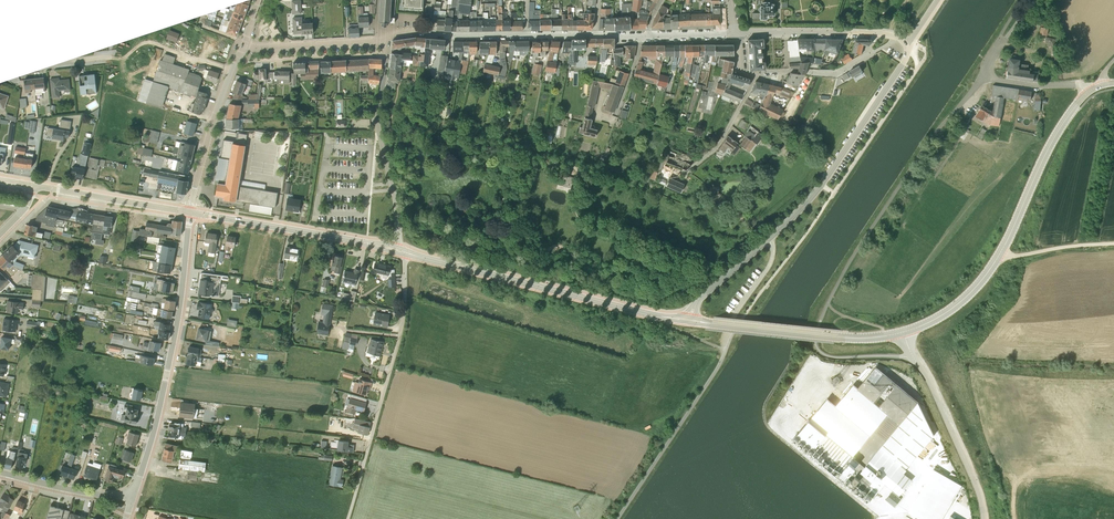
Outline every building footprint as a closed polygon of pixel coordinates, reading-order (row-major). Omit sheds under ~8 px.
[(13,23),(19,24),(21,16),(19,16),(23,0),(19,0),(13,23)] [(218,5),(226,8),(230,0),(220,0),(218,5)] [(230,6),(229,9),(244,15),(248,4),(237,0),(234,7),(230,6)] [(300,0),(292,1),(292,13),(301,13),(300,0)] [(378,21),(381,21),(381,26),(386,27),(386,22),(394,22),(394,17),(395,0),(380,0),(378,21)] [(402,4),(404,4),(404,6),(408,6),(408,8),(422,10),(423,0),(402,0),(402,4)] [(447,4),(448,4),(448,15),(446,15),(443,30),(451,31),(452,18),(452,14),(457,15),(459,0),(447,0),(447,4)] [(471,0),(459,0),(457,15),(457,18),(456,31),(469,31),(469,20),(462,20),(462,14),(469,15),(469,12),(471,0)] [(642,0),(632,0),(631,10),(638,11),(639,9),(640,9),(642,0)] [(643,5),(651,11),(656,2),(645,0),(643,0),(643,5)] [(710,7),(710,24),(720,24),(719,8),(711,8),(711,3),(719,3),(719,0),(710,0),(710,7)] [(752,13),(752,18),(759,18),(759,19),(766,19),(766,18),(772,18),(772,15),(774,15),(774,9),(773,9),(773,3),(769,3),(769,1),(761,1),(761,5),(759,5),(759,13),(752,13)] [(440,11),(440,4),(441,2),(435,2),(435,3),(434,3),(433,14),(437,15),(436,30),(443,30),(446,15),(446,11),(440,11)] [(534,2),(529,2),(528,19),(528,27),(531,30),(539,30),(540,14),(540,10),(534,9),(534,2)] [(631,6),(631,3),(621,4),(622,16),(613,17),(614,30),(630,29),(629,10),(631,10),(631,6)] [(43,5),(41,17),(54,21),(56,12),(58,13),(59,8),(43,5)] [(667,14),(668,9),(666,8),(661,5),(653,20),(651,27),(663,27),(662,17),(664,14),(667,14)] [(362,6),(358,6),(359,27),(369,26),(368,16),(367,13),(363,13),(362,6)] [(571,12),(571,6),(567,6),(567,18),(567,29),(576,29),(577,19),(574,19),(574,12),(571,12)] [(242,20),(244,15),(226,8),(224,13),(242,20)] [(552,8),(551,29),(561,29),(561,18),(557,19),(558,9),(552,8)] [(591,9),(586,9),(586,13),(583,12),(583,19),(593,20),(594,13),(591,13),(591,9)] [(613,9),(600,9),(600,13),(605,14),(604,29),(614,30),(613,17),(613,9)] [(638,28),(645,28),(647,20),(651,11),(650,11),(649,13),(647,13),(647,12),(643,11),(643,10),(639,9),(637,19),(638,28)] [(629,10),(630,29),(638,28),(637,19),(633,18),(633,11),(638,12),(638,11),(631,10),(629,10)] [(673,24),(678,23),(678,26),(688,25),(689,10),(680,10),(680,13),(677,13),(678,15),(677,14),(669,14),(670,26),(673,26),(673,24)] [(490,30),(496,30),(496,19),(496,17),(490,17),(489,18),(488,18),(488,12),(482,12),(482,16),(482,31),(490,30)] [(242,20),(224,13),(223,19),(240,25),(242,20)] [(506,20),(506,13),(502,13),(502,30),(510,30),(510,20),(506,20)] [(510,30),(522,30),(522,21),(514,21),(514,18),(516,17),(516,13),(510,13),(510,20),(510,30)] [(705,25),(705,13),(689,13),(688,25),(705,25)] [(540,14),(539,30),(551,29),(551,14),(540,14)] [(301,17),(293,18),(294,33),(301,33),(313,33),(312,23),(302,23),(301,17)] [(240,25),(223,19),(220,24),(238,31),(240,25)] [(593,20),(584,19),(584,29),(591,29),(593,20)] [(238,31),(220,24),(219,29),(236,36),(238,31)] [(348,24),(349,37),(359,36),(358,24),(348,24)] [(105,41),(113,43),(117,28),(104,25),(102,31),(107,32),(105,41)] [(42,29),(39,43),(49,45),(52,36),(53,37),(55,29),(47,27),(46,30),(42,29)] [(94,30),(81,27),(78,41),(91,44),(94,30)] [(1048,29),(1041,27),(1040,33),(1047,35),(1048,29)] [(179,34),(169,30),(166,38),(176,42),(179,34)] [(24,36),(15,34),(11,49),(20,51),(24,36)] [(23,37),(21,49),(25,50),(27,41),(30,42),(32,36),(25,34),(24,37),(23,37)] [(414,46),(416,37),(403,39),(406,47),(409,46),(410,47),(413,48),(414,46)] [(421,46),(419,52),(423,52),(426,38),(416,37),(414,46),(421,46)] [(1049,44),(1055,60),(1062,58),(1062,57),(1060,51),(1059,50),(1056,41),(1056,39),(1054,39),(1046,37),(1045,42),(1049,44)] [(444,49),(445,40),(426,38),(424,47),(423,52),(419,52),(418,52),(418,55),(414,55),(414,53),(411,53),(411,56),(412,56),(412,60),(410,60),(410,63),(412,63),(412,65),(428,67),(429,55),(430,55),(431,48),(444,49)] [(600,54),(600,61),(604,62),(605,58),(603,58),(605,58),(605,53),(607,53),(607,48),(614,47),(614,38),(596,39),(596,47),(599,47),(598,53),(600,54)] [(750,70),(751,70),(765,69),(764,61),(761,61),(761,57),(762,57),(762,52),(760,52),(760,48),(763,47),(763,38),(747,39),(748,44),(750,70)] [(401,47),(405,46),(403,39),(392,40),(391,48),(396,48),(398,50),(400,50),(401,49),(401,48),(401,47)] [(585,49),(585,39),(572,39),(567,62),(567,64),(576,65),(576,49),(585,49)] [(585,39),(585,47),(596,47),(596,39),(585,39)] [(806,50),(814,50),(814,39),(797,39),(797,40),(799,51),(806,51),(806,50)] [(825,49),(827,39),(814,39),(814,49),(823,49),(823,52),(825,52),(825,49)] [(825,49),(824,54),(828,55),(830,51),(837,53),(843,39),(827,39),(825,49)] [(453,41),(453,51),(462,52),(462,42),(453,41)] [(479,41),(479,54),(488,54),(489,41),(479,41)] [(488,54),(483,72),(498,75),(499,67),(491,65),(495,53),(496,53),(496,41),(489,41),(488,54)] [(500,41),(500,57),(505,57),(505,52),(506,51),(506,46),(508,46),(508,41),(500,41)] [(512,55),(523,55),(522,41),(515,41),(515,50),(514,50),(512,55)] [(541,56),(540,41),(532,41),(532,56),(530,56),(528,62),(529,62),(534,63),(535,56),(541,56)] [(548,41),(540,41),(541,56),(535,56),(534,63),(531,74),(539,75),(541,65),(539,64),(539,60),(545,60),(545,50),(547,50),(548,41)] [(545,71),(555,72),(560,41),(551,41),(545,71)] [(564,57),(568,57),(571,43),(568,42),(568,41),(563,41),(561,52),(564,52),(564,57)] [(468,54),(467,60),(468,61),(469,56),(471,57),(471,54),(475,54),(476,42),(469,42),(468,54)] [(852,52),(861,55),(863,44),(855,42),(852,52)] [(698,56),(698,44),(692,45),(692,56),(689,72),(695,73),(696,64),(693,64),(693,61),(695,61),(695,56),(698,56)] [(703,62),(704,45),(698,44),(698,56),(701,56),(698,65),(696,64),(695,73),(694,79),(697,81),(703,62)] [(703,61),(711,62),(712,55),(714,55),(714,44),(704,45),(703,61)] [(712,55),(710,64),(715,65),(717,55),(728,55),(728,45),(714,44),(714,55),(712,55)] [(623,49),(623,60),(627,60),(633,60),(632,58),(633,58),(632,53),(634,54),(635,45),(623,45),(623,49)] [(652,72),(658,74),(662,60),(657,59),(657,55),(656,55),(656,45),(641,45),(639,55),(636,68),(644,70),(645,68),(644,68),(641,67),(643,61),(640,61),(642,56),(649,56),(648,59),(650,59),(655,60),(652,72)] [(661,62),(662,63),(662,62),(664,62),(664,63),(666,64),(666,63),(668,63),(670,55),(673,55),(674,45),(664,45),(664,56),(662,60),(661,62)] [(679,57),(679,45),(674,45),(673,55),(670,69),(671,70),(674,70),(676,60),(676,57),(679,57)] [(685,75),(683,84),(687,85),(687,80),(688,80),(692,56),(692,45),(684,45),(684,56),(684,57),(687,57),(684,75),(685,75)] [(623,58),(622,48),(613,49),(614,64),(620,65),(620,58),(623,58)] [(390,68),(388,80),(387,88),(389,88),(389,89),(391,90),(391,88),(395,89),(395,83),(399,84),(399,81),(400,69),(401,65),(409,66),(410,60),(411,56),(411,53),(402,52),(401,54),(391,53),(389,68),(390,68)] [(189,110),(199,114),(202,113),(203,111),(204,111),(208,98),(208,97),(207,97),(208,95),(206,93),(198,90),(202,78),(199,75),(188,72),(189,69),(173,64),(175,57),(164,53),(162,60),(159,59),(154,76),(153,81),(144,78),(137,100),(144,102),(145,103),(146,103),(162,108),(168,88),(195,97),(193,103),(191,103),(189,110)] [(851,57),(850,57),(848,53),(843,56),(844,57),(841,58),(845,64),(852,59),(851,57)] [(441,54),(438,71),(444,72),(447,55),(441,54)] [(587,55),(587,64),(596,65),(597,56),(587,55)] [(717,82),(714,92),(721,94),(727,80),(729,80),(731,73),(733,61),(733,55),(726,55),(726,59),(719,58),(717,65),(722,67),(719,76),(722,77),(720,83),(717,82)] [(1020,63),(1020,59),(1017,58),(1017,57),(1016,55),(1013,55),(1012,55),(1010,58),(1009,62),(1020,63)] [(459,72),(461,60),(447,58),(444,75),(458,78),(459,72)] [(346,60),(346,71),(368,70),(368,59),(357,59),(346,60)] [(381,68),(381,59),(368,59),(367,82),(372,83),(379,84),(380,76),(373,75),(373,68),(381,68)] [(465,74),(468,61),(461,59),(459,72),(465,74)] [(346,60),(330,61),(331,72),(346,71),(346,60)] [(300,73),(301,80),(318,79),(319,61),(305,62),(305,73),(300,73)] [(330,61),(320,61),(321,72),(324,72),(324,73),(327,73),(327,72),(331,72),(330,61)] [(296,84),(296,80),(296,73),(305,73),(305,62),(293,62),(294,72),(291,73),(291,79),(291,87),(296,88),(296,84)] [(1009,62),(1008,70),(1030,72),(1030,70),(1028,69),(1028,65),(1009,62)] [(205,64),(198,65),(198,70),(203,70),(203,71),(204,72),(203,77),(215,81),(218,73),(205,69),(205,64)] [(852,76),(853,77),(854,76),(855,78),(862,74),(861,72),(863,71),(860,65),(849,71),(843,75),(844,78),(845,80),(849,78),(852,76)] [(259,80),(274,79),(274,72),(268,72),(268,74),(267,71),(265,71),(265,69),(264,69),(263,68),(260,69),(259,69),(259,70),(254,71),(255,78),(259,78),(259,80)] [(494,74),(494,77),(504,79),(506,69),(499,68),(498,75),(494,74)] [(636,68),(633,77),(656,84),(658,74),(636,68)] [(610,77),(609,83),(623,86),(628,73),(619,70),(615,79),(610,77)] [(1008,70),(1007,77),(1018,78),(1019,71),(1008,70)] [(274,71),(274,84),(278,84),(278,83),(289,83),(289,71),(274,71)] [(1029,80),(1030,72),(1019,71),(1018,78),(1029,80)] [(796,87),(804,74),(803,73),(803,74),(798,73),(797,73),(790,72),(785,82),(796,87)] [(1030,72),(1029,80),(1037,81),(1038,74),(1030,72)] [(656,85),(665,88),(668,76),(659,73),(656,85)] [(751,79),(731,73),(729,80),(727,80),(721,94),(730,97),(740,101),(743,95),(728,89),(731,82),(742,85),(742,87),(746,89),(751,79)] [(96,93),(94,74),(79,76),(80,91),(80,95),(96,93)] [(44,77),(33,78),(35,92),(35,94),(40,94),(40,91),(45,91),(44,77)] [(70,91),(69,79),(59,79),(59,77),(49,78),(52,98),(60,97),(59,91),(64,90),(64,92),(70,91)] [(24,79),(25,93),(31,92),(31,89),(34,89),(33,78),(24,79)] [(613,112),(623,86),(609,83),(592,79),(592,81),(581,127),(580,126),(578,132),(595,137),(597,129),(590,127),(592,119),(590,119),(593,107),(594,107),(599,87),(610,90),(604,106),(603,105),(602,108),(613,112)] [(245,84),(237,80),(232,92),(235,93),(233,99),(261,99),(261,92),(263,92),(263,87),(262,87),(262,84),(258,84),(257,94),(248,94),(248,98),(243,96),(241,95),(245,84)] [(750,94),(756,96),(758,93),(762,83),(755,81),(750,94)] [(760,97),(763,98),(768,84),(762,83),(758,93),(761,94),(760,97)] [(778,93),(781,87),(768,84),(763,97),(758,109),(777,119),(782,109),(769,103),(773,92),(778,93)] [(1017,99),(1019,89),(993,85),(990,98),(991,98),(995,99),(992,111),(991,110),(982,105),(976,115),(977,116),(989,125),(999,126),(1004,100),(1003,100),(1004,100),(1004,99),(1005,97),(1017,99)] [(778,93),(778,94),(789,99),(793,92),(781,87),(778,93)] [(1019,89),(1017,102),(1022,103),(1023,100),(1027,101),(1027,100),(1030,100),(1032,91),(1019,89)] [(259,99),(242,99),(242,102),(244,104),(247,105),(247,107),(254,107),(254,108),(259,108),(259,99)] [(754,101),(751,106),(758,109),(760,105),(754,101)] [(229,103),(226,118),(238,118),(241,105),(229,103)] [(628,111),(622,109),(619,116),(626,118),(628,111)] [(225,131),(235,133),(236,129),(238,130),(242,130),(243,122),(244,122),(244,118),(226,118),(226,128),(225,128),(225,131)] [(59,129),(70,131),(71,121),(61,119),(59,129)] [(748,123),(741,119),(737,126),(744,130),(748,123)] [(30,122),(28,128),(28,132),(35,133),(36,121),(30,120),(30,122)] [(180,132),(193,135),(194,130),(197,123),(195,123),(186,120),(185,125),(182,124),(180,132)] [(346,120),(335,120),(335,128),(346,128),(346,120)] [(15,123),(10,123),(7,143),(12,144),(12,143),(15,123)] [(70,131),(59,129),(53,128),(47,127),(46,135),(52,136),(52,138),(63,140),(64,136),(69,137),(70,131)] [(978,135),(983,137),(987,129),(983,127),(978,135)] [(132,130),(129,145),(132,145),(133,144),(139,145),(142,129),(139,128),(139,131),(132,130)] [(764,138),(758,132),(754,136),(753,136),(754,134),(747,129),(744,134),(744,135),(745,136),(739,144),(749,152),(755,143),(757,144),(760,139),(762,141),(764,138)] [(964,129),(960,136),(964,139),(969,132),(964,129)] [(149,142),(157,143),(159,132),(151,130),(149,142)] [(216,206),(217,198),(250,203),(249,211),(271,215),(272,207),(275,207),(277,192),(238,185),(244,143),(246,134),(224,131),(222,146),(232,149),(230,159),(218,157),(214,183),(217,183),(213,205),(216,206)] [(722,143),(719,148),(723,152),(727,146),(731,149),(730,150),(735,155),(740,148),(735,144),(737,142),(727,135),(722,143)] [(180,141),(179,147),(193,151),(195,145),(180,141)] [(88,155),(91,143),(84,142),(79,167),(77,167),(73,166),(72,167),(71,173),(75,175),(75,177),(82,179),(88,155)] [(22,167),(25,152),(25,148),(16,146),(14,153),(19,154),(19,157),(15,156),(13,165),(22,167)] [(152,150),(138,147),(137,153),(151,156),(152,150)] [(178,154),(192,157),(193,151),(179,147),(177,154),(178,154)] [(25,152),(22,167),(26,168),(26,167),(31,167),(32,159),(33,153),(26,152),(25,152)] [(690,165),(691,163),(682,159),(664,152),(661,160),(685,170),(690,165)] [(178,154),(176,160),(190,163),(192,157),(178,154)] [(89,157),(85,177),(97,179),(100,166),(104,167),(105,160),(100,159),(89,157)] [(188,173),(190,163),(168,158),(165,168),(188,173)] [(177,187),(176,193),(186,194),(188,176),(144,168),(143,175),(148,176),(157,179),(158,179),(157,183),(177,187)] [(563,174),(562,184),(570,185),(571,175),(563,174)] [(684,184),(669,177),(666,186),(680,192),(684,184)] [(288,194),(290,183),(285,182),(283,193),(287,194),(285,209),(293,210),(293,212),(299,213),(300,208),(300,199),(292,198),(292,194),(288,194)] [(62,226),(63,221),(63,220),(56,219),(59,209),(54,208),(51,207),(50,208),(47,207),(36,216),(35,220),(46,223),(46,225),(54,227),(55,224),(62,226)] [(91,224),(92,224),(94,213),(89,213),(87,211),(85,209),(78,207),(78,208),(73,208),(70,209),(68,210),(59,209),(57,216),(58,216),(58,217),(62,218),(62,217),(70,219),(87,223),(91,224)] [(101,240),(102,234),(105,216),(100,215),(100,214),(95,213),(95,214),(94,213),(90,239),(101,240)] [(102,234),(110,235),(112,222),(112,221),(112,217),(105,216),(102,234)] [(172,226),(181,228),(182,221),(173,220),(172,226)] [(171,234),(172,226),(172,223),(168,222),(166,224),(166,225),(146,222),(145,229),(140,228),(139,231),(139,234),(151,236),(152,231),(164,233),(171,234)] [(26,224),(24,234),(42,238),(43,233),(36,232),(37,226),(26,224)] [(171,234),(180,235),(181,228),(172,226),(171,234)] [(57,227),(55,234),(62,235),(64,228),(57,227)] [(139,231),(132,230),(131,241),(138,242),(139,234),(139,231)] [(215,247),(217,234),(207,233),(205,245),(209,246),(207,256),(214,257),(215,253),(215,250),(218,251),(218,248),(218,247),(215,247)] [(226,250),(226,252),(227,252),(228,250),(229,250),(230,247),(234,248),(235,237),(227,236),(225,250),(226,250)] [(3,254),(18,269),(22,270),(24,265),(24,264),(15,261),(16,258),(21,255),(22,256),(23,255),(35,258),(38,245),(19,240),(18,240),(13,245),(12,244),(2,254),(3,254)] [(174,256),(175,247),(162,245),(158,244),(157,252),(160,253),(174,256)] [(266,256),(278,258),(280,247),(267,245),(266,256)] [(298,260),(300,249),(297,248),(297,249),(290,247),(286,246),(284,258),(298,260)] [(157,257),(156,262),(172,265),(174,256),(160,253),(159,258),(157,257)] [(3,254),(0,257),(0,264),(0,265),(0,266),(10,276),(18,269),(3,254)] [(342,257),(334,255),(330,270),(334,271),(334,272),(340,273),(341,266),(340,266),(342,257)] [(87,282),(92,262),(87,261),(83,281),(87,282)] [(164,272),(170,273),(172,265),(156,262),(154,261),(152,271),(163,273),(164,272)] [(388,287),(395,287),(394,269),(390,268),(390,266),(375,263),(373,271),(389,275),(389,278),(387,278),(388,287)] [(345,270),(342,282),(355,284),(357,273),(358,274),(359,271),(354,268),(352,271),(345,270)] [(369,273),(361,271),(359,281),(363,282),(364,280),(367,281),(369,273)] [(11,282),(8,279),(7,279),(0,272),(0,291),(1,291),(11,282)] [(199,294),(218,297),(220,280),(227,280),(227,276),(201,272),(201,273),(200,273),(199,283),(200,283),(200,287),(199,287),(199,294)] [(31,288),(44,289),(45,276),(32,274),(31,288)] [(165,280),(157,278),(156,284),(159,284),(158,288),(157,288),(157,291),(170,293),(171,291),(173,291),(174,283),(165,282),(165,280)] [(81,284),(79,292),(86,293),(92,294),(93,292),(87,290),(87,289),(83,288),(84,284),(81,284)] [(33,288),(32,299),(43,300),(44,289),(33,288)] [(348,293),(347,298),(354,300),(357,291),(352,290),(351,293),(348,293)] [(125,296),(145,299),(146,294),(128,291),(127,293),(125,293),(125,296)] [(74,296),(68,295),(67,303),(76,303),(78,297),(74,297),(74,296)] [(232,295),(231,302),(240,303),(241,296),(232,295)] [(162,298),(161,308),(174,309),(175,301),(162,298)] [(6,312),(18,313),(18,309),(23,310),(24,302),(7,300),(6,307),(7,307),(6,312)] [(198,317),(209,319),(210,313),(211,313),(213,312),(213,309),(212,308),(211,308),(212,304),(197,301),(196,309),(199,309),(198,317)] [(142,315),(143,312),(135,311),(137,304),(131,303),(130,310),(129,313),(142,315)] [(318,320),(316,333),(328,335),(333,305),(322,303),(320,315),(323,315),(322,321),(318,320)] [(157,308),(153,307),(153,308),(152,314),(171,318),(172,311),(157,308)] [(375,311),(372,324),(387,327),(389,314),(375,311)] [(3,318),(2,330),(16,331),(16,325),(18,325),(18,320),(3,318)] [(154,322),(153,322),(153,323),(154,323),(154,324),(155,324),(155,329),(168,331),(170,324),(165,323),(165,322),(155,320),(154,320),(154,322)] [(168,331),(155,329),(153,328),(152,333),(157,334),(157,333),(158,333),(158,337),(168,339),(170,332),(168,331)] [(205,344),(219,346),(219,343),(209,341),(212,331),(198,328),(196,339),(206,341),(205,344)] [(349,342),(352,334),(345,332),(343,341),(349,342)] [(357,338),(358,334),(352,334),(349,342),(347,350),(352,352),(354,345),(355,345),(357,339),(357,338)] [(23,337),(15,335),(14,339),(11,339),(11,338),(1,336),(0,343),(0,348),(9,350),(10,343),(14,344),(15,341),(22,343),(23,337)] [(379,356),(383,341),(378,340),(370,338),(366,352),(379,356)] [(154,349),(159,350),(160,343),(149,340),(149,342),(144,341),(144,342),(142,342),(141,348),(147,349),(147,350),(153,351),(154,349)] [(201,349),(189,346),(187,354),(200,357),(201,349)] [(187,354),(186,363),(195,365),(196,364),(200,365),(202,358),(200,357),(187,354)] [(135,358),(135,361),(153,365),(154,358),(140,355),(139,358),(135,358)] [(907,476),(903,473),(934,435),(918,403),(887,377),(866,377),(857,388),(853,384),(835,406),(827,399),(797,434),(842,471),(840,474),(843,476),(845,478),(847,476),(874,498),(885,484),(891,488),(886,493),(883,490),(880,493),(881,494),(878,498),(884,502),(885,500),(894,507),(901,499),(892,492),(893,491),(899,496),(912,480),(907,476)] [(355,381),(352,391),(366,395),(368,388),(370,388),(371,382),(359,379),(358,382),(355,381)] [(7,397),(9,383),(0,381),(0,396),(7,397)] [(130,392),(129,397),(131,398),(140,400),(142,390),(132,388),(131,392),(130,392)] [(351,395),(346,410),(355,413),(356,409),(363,411),(366,403),(365,403),(366,399),(351,395)] [(195,404),(181,402),(179,416),(196,418),(197,414),(198,409),(193,408),(194,407),(195,407),(195,404)] [(132,405),(124,404),(123,408),(126,409),(125,414),(121,414),(120,419),(124,420),(124,421),(129,422),(136,423),(137,422),(138,422),(138,418),(137,417),(138,414),(137,414),(138,409),(132,408),(132,405)] [(344,417),(340,417),(340,418),(344,419),(344,420),(345,421),(345,423),(353,424),(352,427),(358,428),(357,432),(367,434),(370,422),(354,418),(349,418),(344,417)] [(169,423),(168,429),(186,432),(186,429),(187,430),(188,428),(186,427),(186,424),(174,422),(174,423),(169,423)] [(168,429),(168,436),(173,437),(172,438),(178,439),(178,438),(181,439),(182,435),(185,436),(186,432),(168,429)] [(139,434),(128,431),(127,438),(126,443),(136,445),(139,434)] [(121,445),(123,438),(118,436),(117,438),(116,438),(115,443),(116,443),(121,445)] [(348,441),(338,440),(337,450),(353,452),(354,445),(348,444),(348,441)] [(21,449),(23,442),(19,441),(16,455),(18,456),(16,465),(23,466),(24,462),(25,462),(27,453),(23,452),(24,449),(21,449)] [(16,455),(17,448),(12,447),(11,450),(10,450),(8,450),(6,457),(4,467),(11,468),(13,459),(14,460),(15,455),(16,455)] [(164,448),(162,456),(161,460),(171,462),(173,457),(175,458),(176,451),(164,448)] [(122,461),(128,463),(129,461),(131,456),(132,457),(134,452),(124,449),(121,458),(123,459),(122,461)] [(191,457),(192,451),(181,449),(179,459),(190,460),(191,457)] [(68,477),(75,455),(71,454),(67,467),(62,466),(61,470),(62,470),(61,474),(68,477)] [(179,459),(178,468),(188,469),(198,471),(204,471),(205,462),(190,460),(179,459)] [(92,465),(88,463),(87,464),(83,476),(96,481),(100,469),(92,466),(92,465)] [(108,466),(104,480),(112,482),(113,477),(118,478),(118,476),(123,478),(123,475),(126,476),(127,472),(124,471),(125,471),(114,468),(114,465),(110,464),(109,466),(108,466)] [(76,474),(79,466),(75,465),(74,468),(71,467),(68,477),(73,479),(73,478),(75,474),(76,474)] [(342,467),(332,465),(328,484),(342,486),(343,480),(340,479),(342,467)] [(188,469),(186,479),(196,481),(198,471),(188,469)] [(933,469),(908,512),(920,518),(942,518),(962,486),(933,469)] [(6,512),(9,507),(14,499),(4,492),(0,498),(0,506),(3,508),(3,511),(0,515),(0,518),(2,518),(6,512)] [(24,503),(18,500),(12,512),(20,515),(23,509),(22,508),(24,503)] [(50,505),(46,517),(52,518),(63,518),(67,518),(70,511),(50,505)]
